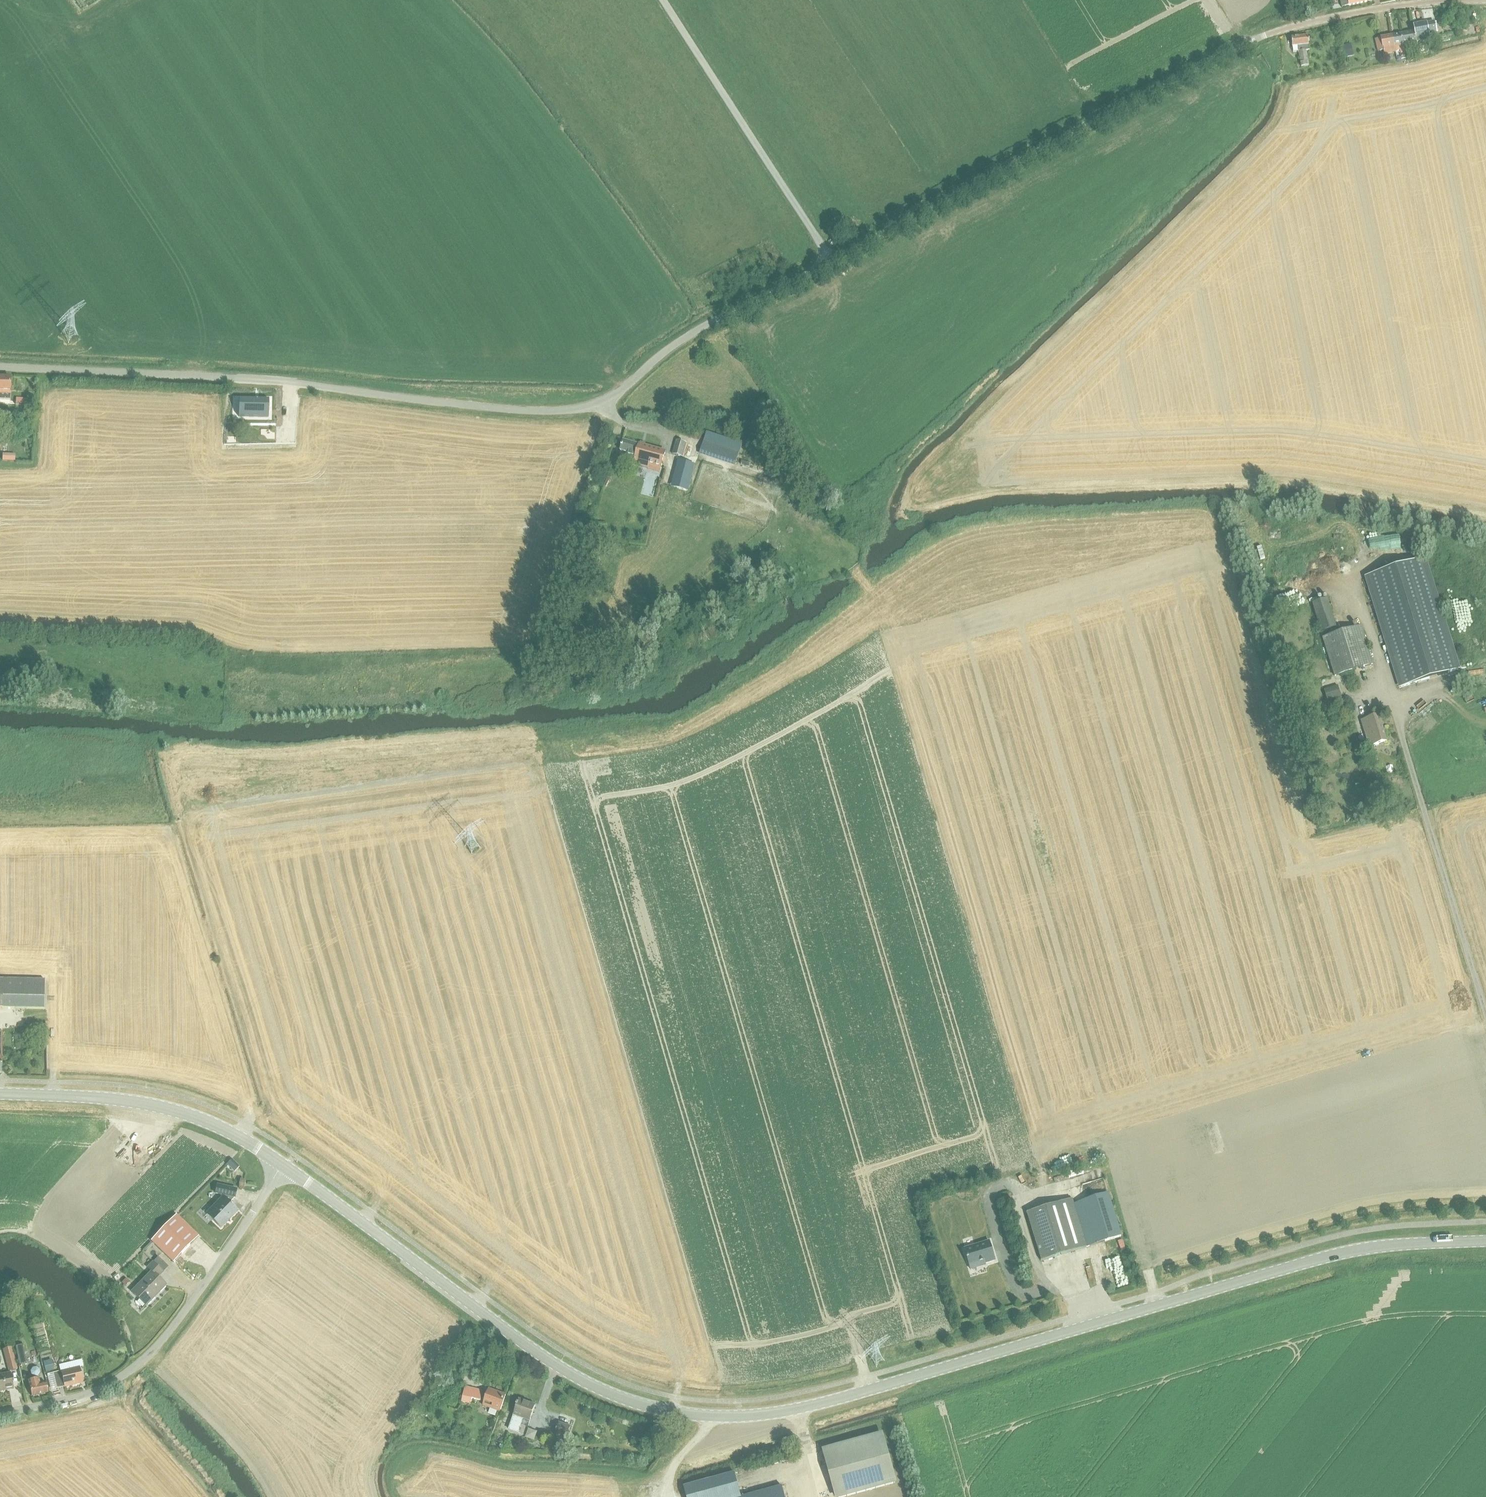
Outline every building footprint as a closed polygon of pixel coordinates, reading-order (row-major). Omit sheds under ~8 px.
[(1477,22),(1477,12),(1468,12),(1469,23),(1477,22)] [(1426,37),(1423,22),(1416,24),(1419,39),(1426,37)] [(1400,35),(1402,45),(1411,44),(1412,47),(1417,46),(1414,32),(1400,35)] [(1402,45),(1400,35),(1391,36),(1395,52),(1400,51),(1400,55),(1404,55),(1402,45)] [(1380,39),(1374,40),(1376,51),(1383,50),(1384,54),(1395,52),(1391,36),(1380,39)] [(1306,50),(1309,50),(1307,37),(1292,38),(1293,52),(1299,51),(1301,67),(1308,66),(1306,50)] [(1347,57),(1355,54),(1351,43),(1343,46),(1347,57)] [(9,388),(10,378),(0,377),(0,400),(9,400),(9,388)] [(270,393),(269,418),(279,418),(280,393),(270,393)] [(16,397),(15,404),(26,405),(26,398),(16,397)] [(268,400),(241,399),(240,417),(268,417),(268,400)] [(294,405),(285,405),(284,439),(292,439),(294,405)] [(665,452),(622,441),(620,451),(627,453),(626,458),(635,461),(633,465),(648,469),(649,465),(661,468),(665,452)] [(692,446),(676,441),(672,455),(677,457),(672,475),(676,477),(673,488),(686,492),(694,462),(688,461),(692,446)] [(738,455),(703,444),(699,455),(734,467),(738,455)] [(1266,536),(1261,538),(1265,550),(1270,549),(1266,536)] [(1424,559),(1366,577),(1401,688),(1458,670),(1424,559)] [(1452,600),(1455,614),(1468,611),(1466,597),(1452,600)] [(1336,627),(1327,599),(1312,604),(1321,632),(1336,627)] [(1373,664),(1361,626),(1323,638),(1334,676),(1373,664)] [(1450,691),(1457,685),(1453,681),(1446,687),(1450,691)] [(1340,695),(1337,686),(1324,690),(1327,699),(1340,695)] [(1368,747),(1386,742),(1378,715),(1360,721),(1368,747)] [(3,979),(0,979),(0,1008),(44,1009),(45,980),(3,979)] [(231,1159),(226,1165),(234,1172),(239,1167),(231,1159)] [(223,1197),(206,1214),(221,1228),(237,1211),(229,1203),(234,1198),(236,1190),(217,1186),(215,1193),(223,1195),(223,1197)] [(1107,1194),(1073,1204),(1071,1199),(1026,1213),(1041,1262),(1086,1248),(1086,1247),(1121,1237),(1107,1194)] [(1009,1195),(1003,1197),(1005,1204),(1011,1202),(1009,1195)] [(173,1263),(198,1236),(176,1215),(151,1242),(173,1263)] [(964,1250),(969,1267),(984,1262),(985,1264),(995,1261),(989,1242),(964,1250)] [(145,1307),(164,1286),(157,1278),(162,1273),(152,1263),(146,1269),(150,1273),(131,1294),(145,1307)] [(1127,1279),(1115,1284),(1117,1289),(1129,1284),(1127,1279)] [(36,1340),(45,1339),(42,1324),(34,1325),(36,1340)] [(22,1345),(15,1347),(19,1366),(26,1364),(22,1345)] [(76,1355),(69,1355),(70,1364),(78,1362),(76,1355)] [(14,1356),(4,1359),(8,1371),(17,1369),(14,1356)] [(52,1359),(43,1361),(46,1372),(55,1370),(52,1359)] [(34,1378),(34,1381),(27,1382),(31,1397),(47,1393),(45,1384),(38,1385),(36,1377),(39,1374),(38,1370),(35,1369),(31,1370),(30,1373),(31,1376),(34,1378)] [(61,1373),(61,1372),(53,1374),(56,1389),(81,1383),(78,1369),(61,1373)] [(12,1390),(9,1374),(0,1376),(0,1392),(12,1390)] [(479,1401),(482,1391),(464,1387),(461,1402),(469,1405),(471,1399),(479,1401)] [(488,1390),(485,1400),(483,1406),(499,1412),(505,1396),(488,1390)] [(529,1421),(534,1406),(519,1401),(509,1430),(518,1433),(523,1419),(529,1421)] [(568,1439),(572,1428),(559,1424),(555,1435),(568,1439)] [(529,1427),(526,1436),(536,1440),(539,1430),(529,1427)] [(824,1449),(837,1496),(843,1496),(894,1483),(881,1434),(824,1449)] [(734,1473),(684,1487),(687,1496),(741,1496),(734,1473)] [(782,1486),(742,1496),(785,1496),(782,1486)]
